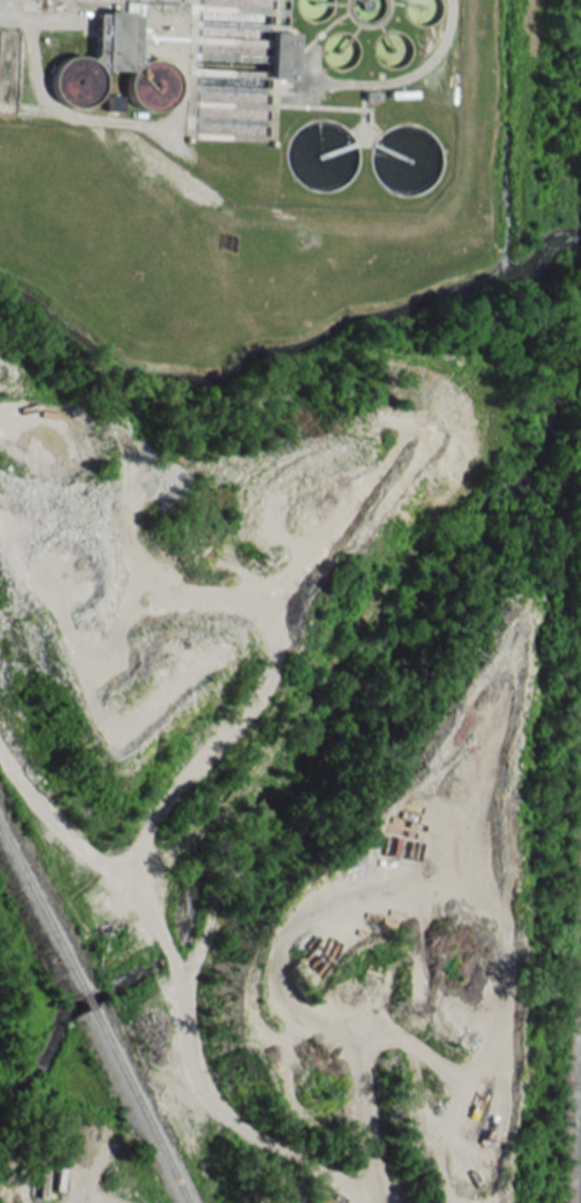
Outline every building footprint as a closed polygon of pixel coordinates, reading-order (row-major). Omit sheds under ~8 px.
[(99,68),(136,69),(137,12),(94,11),(93,58),(52,57),(51,104),(98,104),(99,68)] [(297,32),(272,32),(270,78),(295,79),(297,32)]
